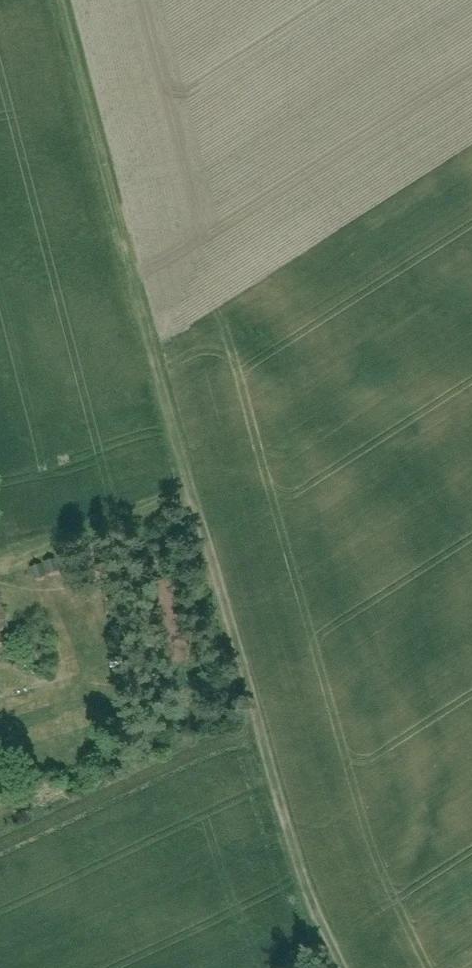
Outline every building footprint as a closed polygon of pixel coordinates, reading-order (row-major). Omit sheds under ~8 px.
[(1,587),(0,588),(0,642),(16,637),(1,587)]
